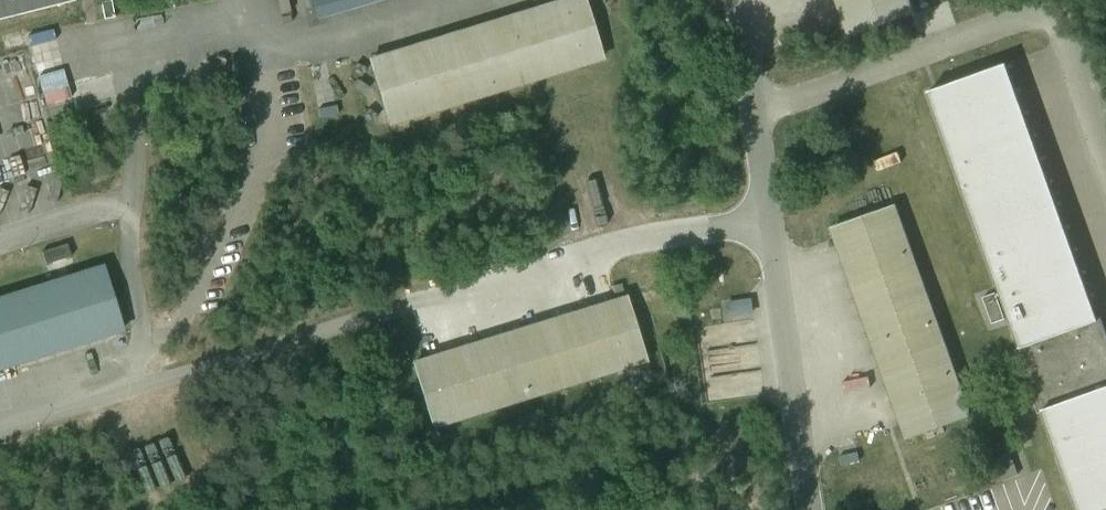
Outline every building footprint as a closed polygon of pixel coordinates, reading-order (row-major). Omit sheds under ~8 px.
[(74,2),(74,0),(0,0),(0,21),(74,2)] [(389,125),(601,60),(582,0),(573,0),(370,63),(389,125)] [(871,29),(911,15),(905,0),(836,0),(849,37),(871,29)] [(1104,352),(1105,351),(1105,332),(1102,320),(1097,321),(1005,65),(928,93),(1038,397),(1034,399),(1039,414),(1043,413),(1079,509),(1105,509),(1105,358),(1104,352)] [(906,439),(968,417),(893,209),(831,231),(906,439)] [(66,245),(40,253),(44,266),(52,263),(62,260),(70,258),(66,245)] [(121,331),(101,269),(0,301),(0,369),(121,331)] [(1003,321),(994,295),(982,299),(991,325),(1003,321)] [(624,300),(614,303),(412,365),(432,428),(644,362),(624,300)] [(753,313),(751,301),(729,304),(731,316),(753,313)]
